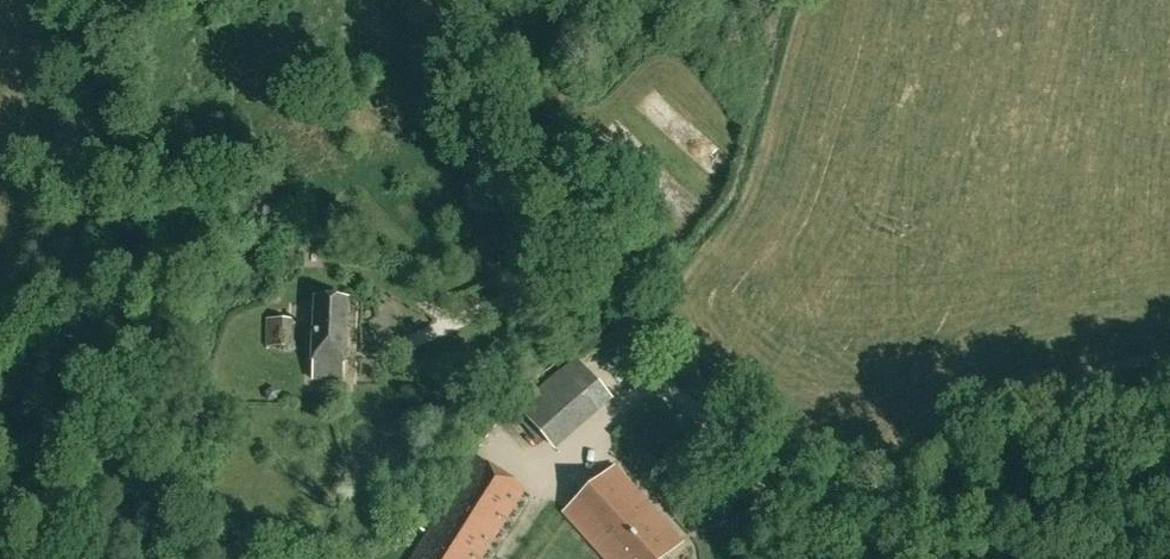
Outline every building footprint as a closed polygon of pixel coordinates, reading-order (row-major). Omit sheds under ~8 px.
[(313,379),(344,380),(344,357),(347,300),(316,299),(316,316),(311,316),(310,331),(315,331),(313,379)] [(275,346),(293,347),(293,319),(268,318),(267,345),(275,346)] [(441,331),(414,337),(417,351),(444,345),(441,331)] [(576,357),(562,369),(517,407),(523,415),(555,450),(613,399),(576,357)] [(475,460),(412,558),(481,558),(524,491),(475,460)] [(614,466),(565,511),(608,558),(658,558),(680,539),(614,466)]
